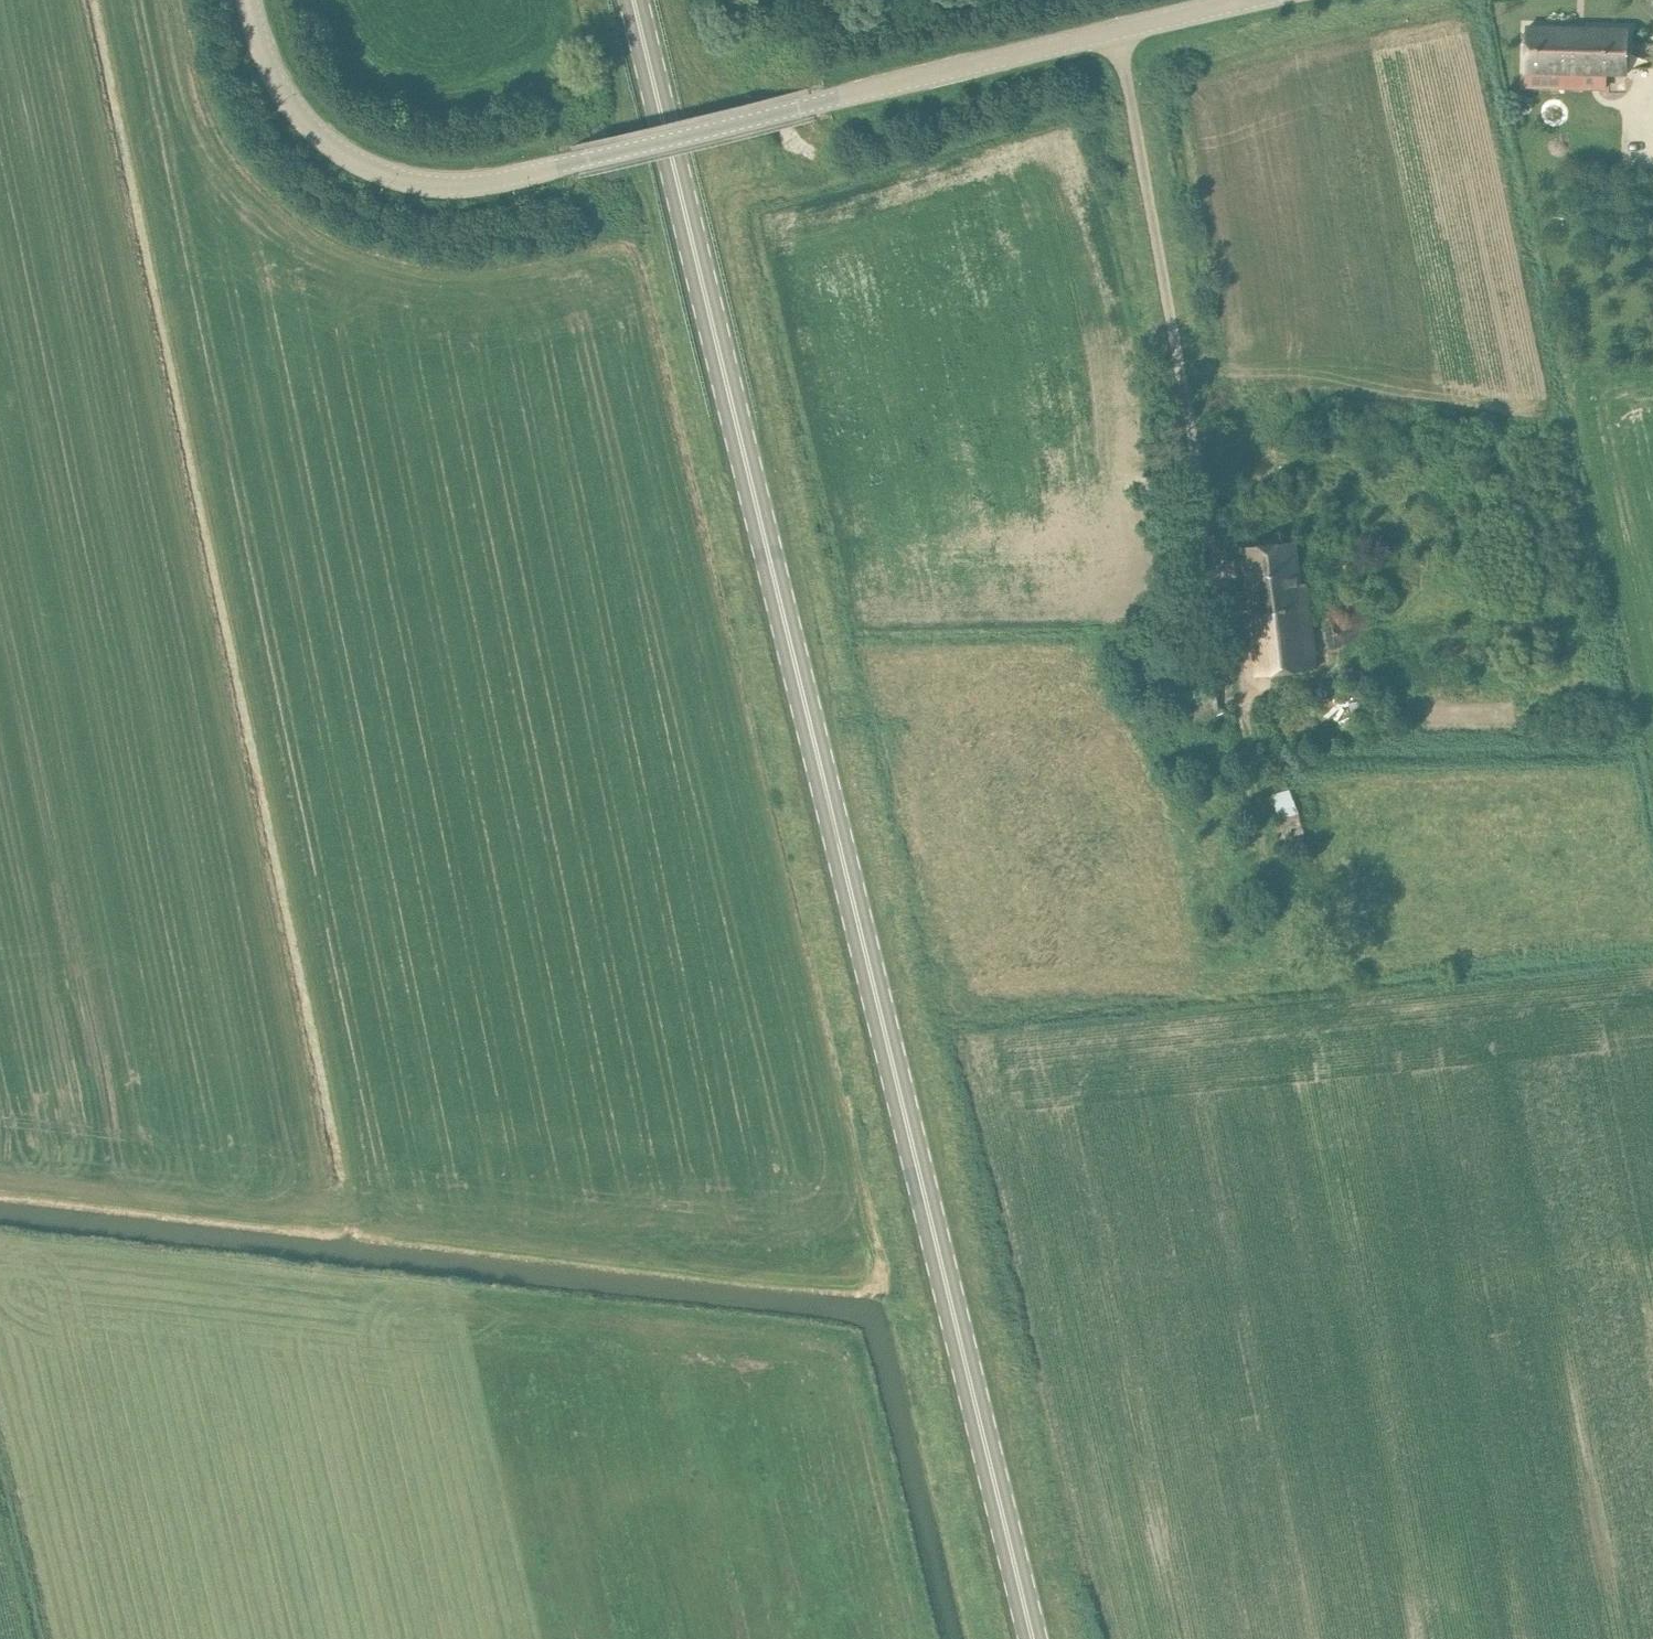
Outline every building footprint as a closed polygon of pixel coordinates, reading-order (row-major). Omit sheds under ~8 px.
[(1629,30),(1527,27),(1526,85),(1588,86),(1588,73),(1628,74),(1629,30)] [(1242,547),(1245,569),(1257,671),(1317,664),(1307,579),(1300,580),(1296,540),(1242,547)] [(1357,721),(1356,686),(1332,687),(1333,722),(1357,721)] [(1287,845),(1303,840),(1288,788),(1271,793),(1287,845)]
